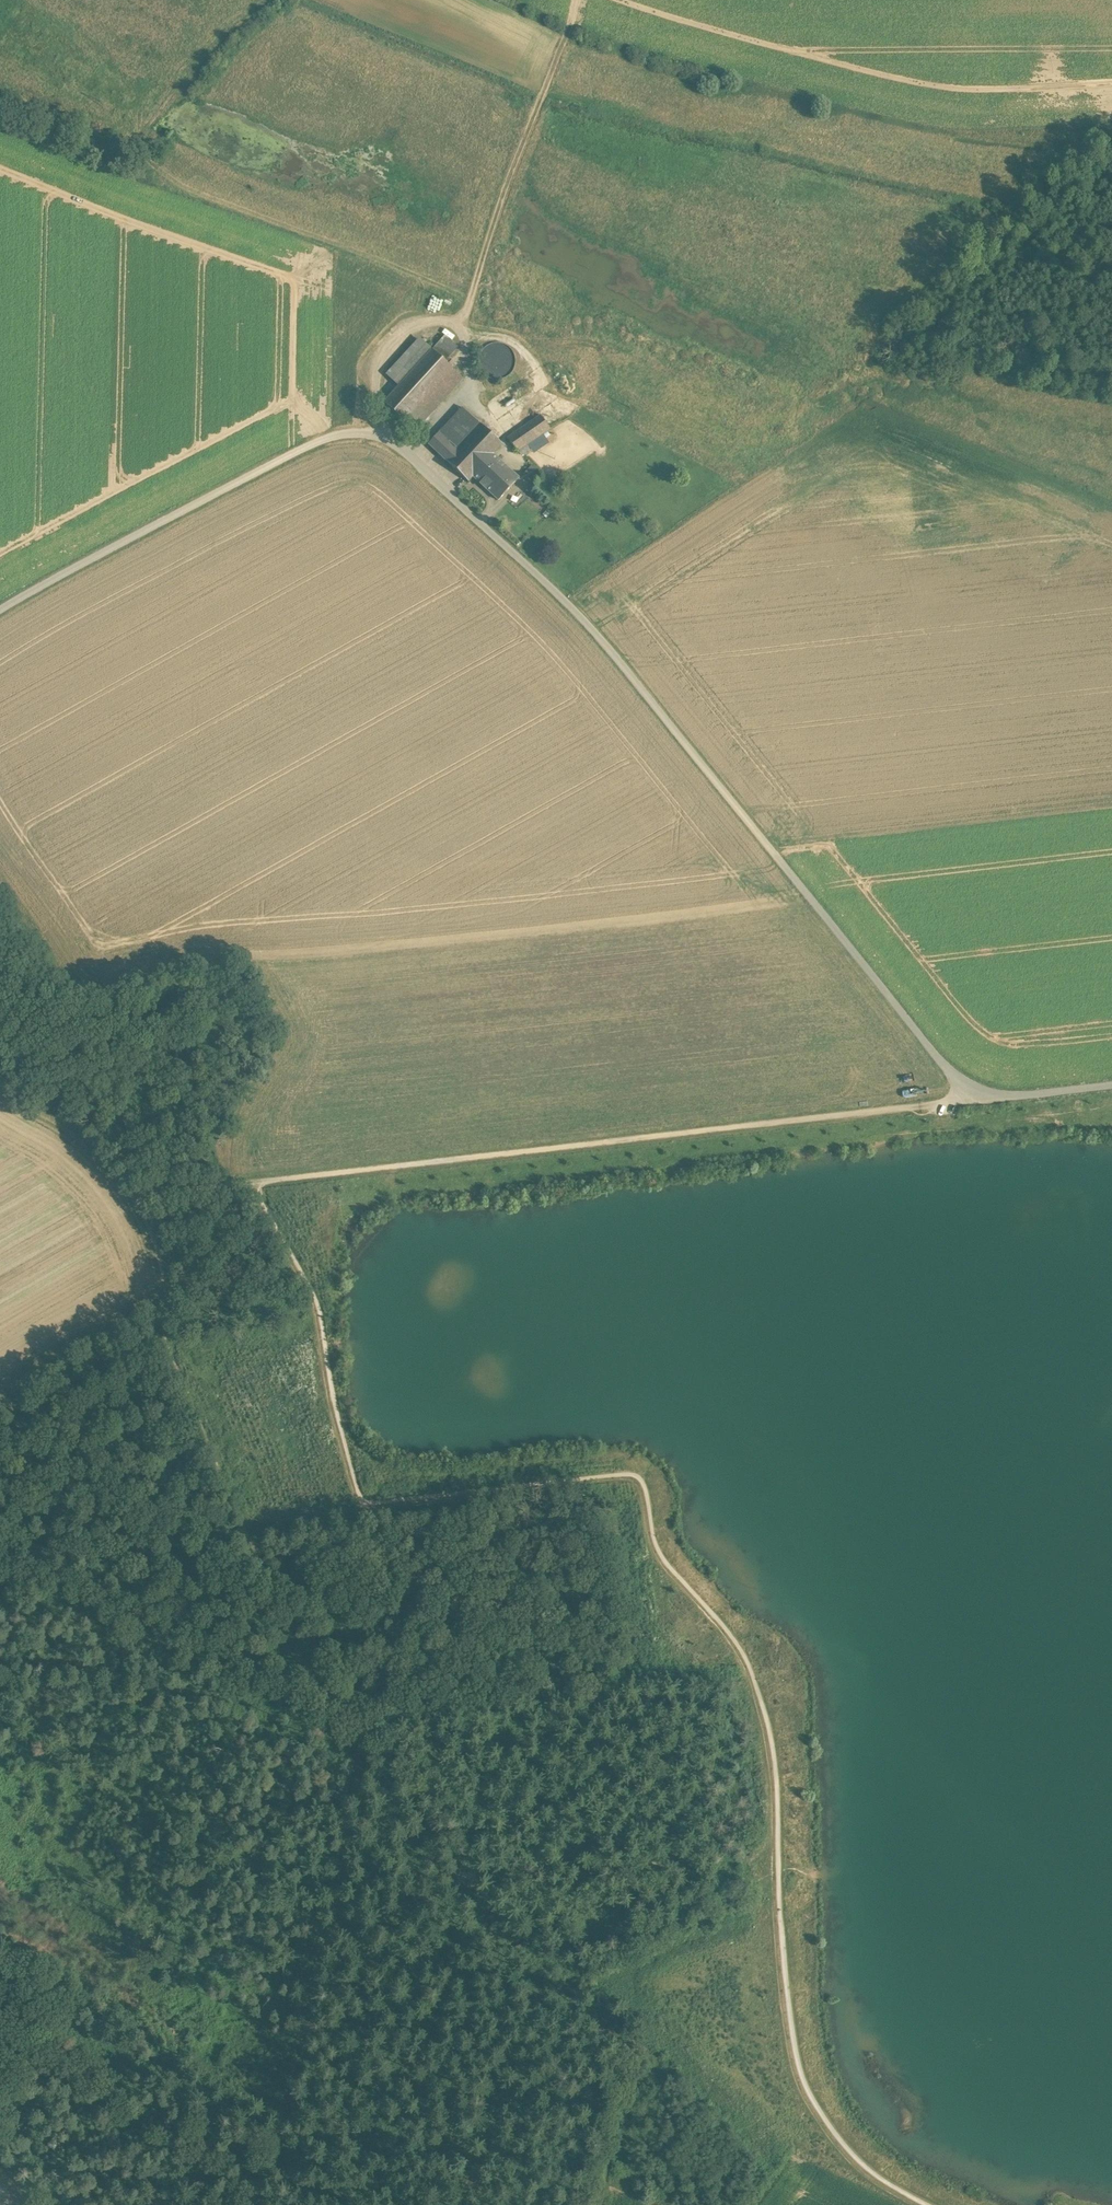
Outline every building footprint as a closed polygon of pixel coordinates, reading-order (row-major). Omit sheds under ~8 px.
[(454,345),(444,336),(433,350),(442,359),(454,345)] [(420,339),(388,375),(398,385),(431,349),(420,339)] [(398,385),(383,402),(405,422),(414,413),(447,378),(454,369),(442,359),(433,350),(432,349),(431,349),(398,385)] [(463,378),(454,369),(447,378),(455,386),(463,378)] [(447,378),(414,413),(423,421),(455,386),(447,378)] [(463,407),(439,433),(457,449),(481,424),(463,407)] [(423,421),(414,413),(405,422),(414,431),(423,421)] [(541,415),(507,438),(518,451),(550,429),(541,415)] [(431,428),(423,421),(414,431),(422,438),(431,428)] [(481,424),(457,449),(439,433),(429,444),(469,481),(494,454),(503,445),(481,424)] [(494,454),(473,476),(498,500),(519,478),(494,454)] [(532,465),(524,474),(533,482),(541,474),(532,465)]
